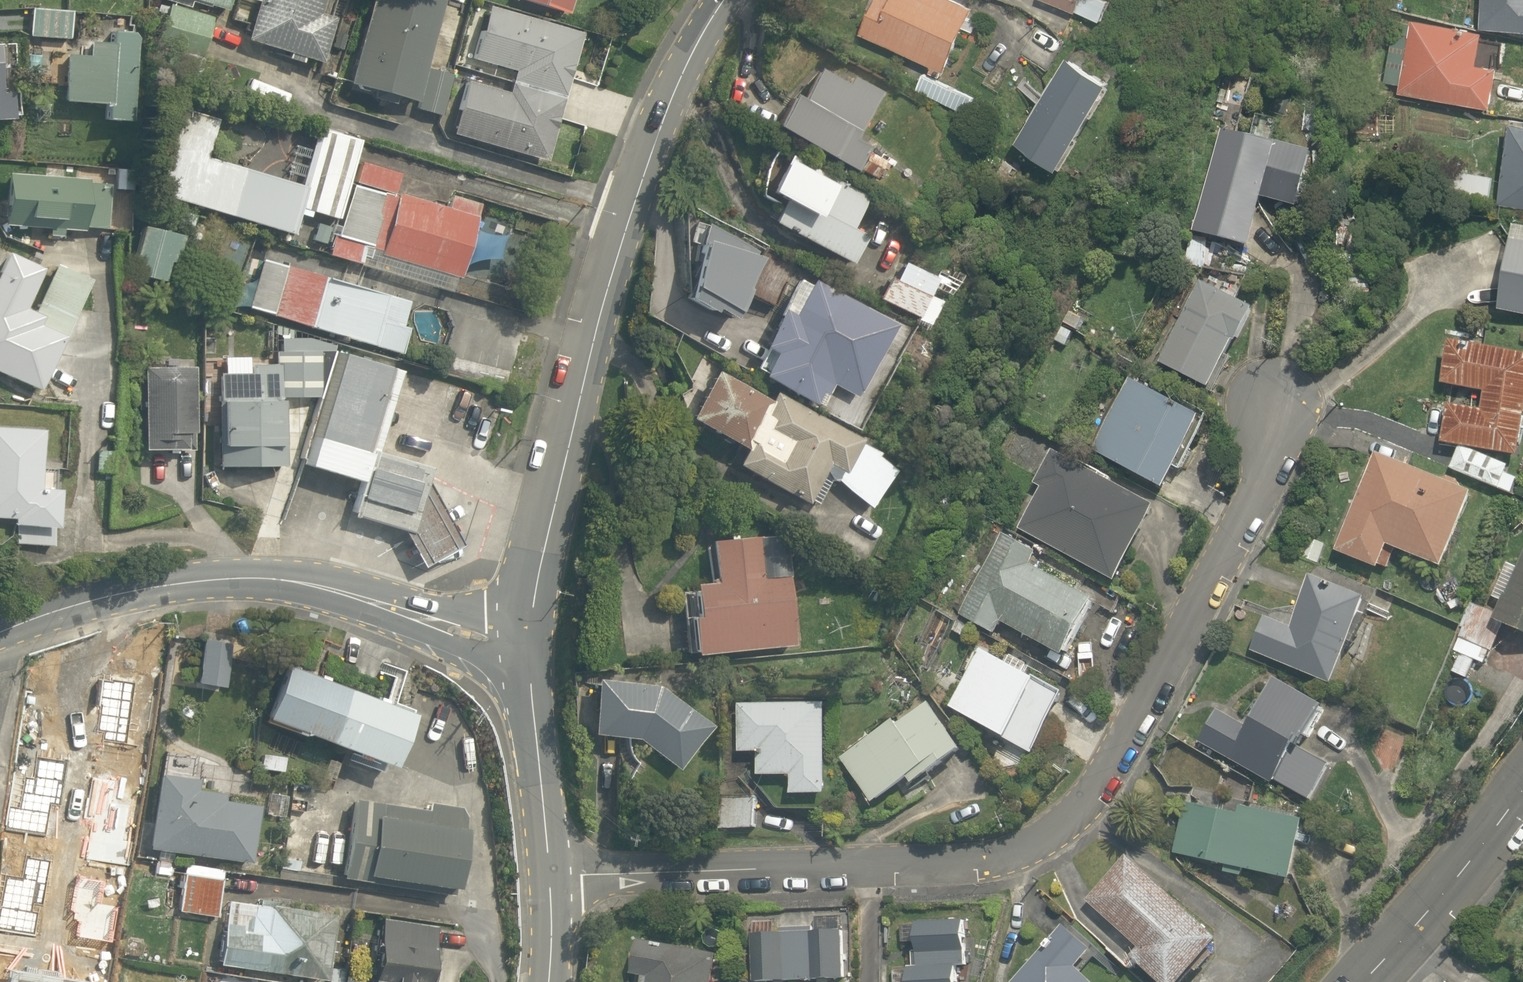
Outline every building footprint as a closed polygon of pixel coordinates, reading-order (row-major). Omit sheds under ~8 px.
[(219,14),(225,0),(185,0),(219,14)] [(249,26),(243,43),(313,65),(329,13),(318,9),(321,0),(239,0),(232,21),(249,26)] [(441,0),(368,0),(343,83),(437,111),(448,74),(421,66),(441,0)] [(565,0),(520,0),(560,14),(565,0)] [(953,0),(870,0),(855,31),(938,71),(968,7),(953,0)] [(1069,13),(1070,10),(1093,20),(1101,1),(1099,0),(1039,0),(1069,13)] [(1475,25),(1522,29),(1522,0),(1477,0),(1475,25)] [(76,11),(29,4),(25,35),(72,41),(76,11)] [(478,5),(439,134),(539,165),(579,36),(478,5)] [(1471,62),(1476,29),(1408,19),(1398,90),(1488,104),(1494,66),(1487,65),(1471,62)] [(101,45),(83,43),(82,55),(61,53),(57,104),(96,107),(96,117),(124,120),(131,32),(103,30),(101,45)] [(1058,55),(1013,139),(1058,164),(1104,79),(1058,55)] [(886,157),(862,144),(849,137),(874,93),(837,73),(833,81),(807,67),(789,98),(778,92),(761,124),(847,172),(851,164),(875,178),(886,157)] [(151,186),(283,235),(291,216),(302,220),(304,214),(327,222),(358,139),(316,123),(292,188),(202,155),(213,127),(189,118),(184,132),(173,128),(151,186)] [(1522,209),(1522,121),(1507,119),(1494,205),(1522,209)] [(1192,235),(1249,251),(1263,201),(1297,211),(1312,158),(1220,133),(1192,235)] [(396,170),(358,156),(322,253),(442,297),(482,189),(448,177),(437,208),(389,190),(396,170)] [(848,228),(864,195),(808,167),(792,199),(778,192),(764,221),(846,262),(860,234),(848,228)] [(0,170),(0,202),(7,202),(5,221),(98,230),(102,187),(81,185),(82,177),(0,170)] [(183,228),(135,222),(129,276),(178,281),(183,228)] [(1505,233),(1494,312),(1522,316),(1522,236),(1505,233)] [(409,293),(254,244),(234,305),(390,354),(409,293)] [(760,359),(750,379),(814,410),(862,314),(867,304),(763,253),(742,295),(769,308),(747,353),(760,359)] [(0,255),(0,378),(33,391),(52,341),(59,343),(85,275),(46,260),(25,315),(11,310),(29,267),(0,255)] [(933,277),(890,259),(873,299),(915,318),(933,277)] [(1198,280),(1154,366),(1205,393),(1249,307),(1198,280)] [(269,334),(269,362),(204,362),(204,468),(279,468),(278,397),(313,397),(313,334),(269,334)] [(1446,466),(1499,488),(1509,465),(1517,466),(1522,412),(1522,355),(1442,346),(1438,385),(1479,389),(1478,403),(1436,398),(1432,440),(1456,442),(1446,466)] [(359,484),(349,517),(400,532),(410,535),(426,484),(430,470),(376,454),(401,372),(333,352),(299,466),(359,484)] [(184,361),(135,361),(136,451),(185,451),(184,361)] [(725,470),(812,509),(826,477),(862,511),(897,454),(701,367),(679,418),(737,444),(725,470)] [(1126,373),(1085,450),(1167,494),(1209,417),(1126,373)] [(6,518),(6,526),(48,529),(51,490),(36,489),(40,430),(0,427),(0,518),(6,518)] [(1052,450),(1033,482),(1041,487),(1017,527),(1107,582),(1150,511),(1052,450)] [(1332,554),(1375,571),(1386,545),(1434,565),(1464,492),(1372,455),(1332,554)] [(410,535),(400,532),(420,567),(459,547),(426,484),(410,535)] [(960,614),(994,631),(998,623),(1063,655),(1091,598),(1026,566),(1034,550),(1000,533),(960,614)] [(755,577),(754,534),(703,536),(705,589),(678,590),(679,650),(793,647),(791,576),(755,577)] [(1511,569),(1499,564),(1479,607),(1468,602),(1447,648),(1457,653),(1449,670),(1464,677),(1474,656),(1484,661),(1501,626),(1522,636),(1522,546),(1522,545),(1511,569)] [(1290,625),(1267,614),(1250,650),(1329,687),(1369,603),(1313,577),(1290,625)] [(223,636),(181,633),(177,682),(219,685),(223,636)] [(978,641),(943,701),(1031,752),(1066,692),(978,641)] [(278,660),(255,715),(382,770),(406,714),(278,660)] [(628,737),(671,769),(704,730),(702,727),(700,724),(697,720),(695,717),(692,714),(690,711),(687,708),(684,705),(681,703),(678,700),(675,698),(672,696),(669,693),(665,691),(662,689),(658,688),(654,686),(651,685),(647,683),(643,682),(639,681),(636,680),(632,679),(628,679),(624,678),(620,678),(616,678),(612,678),(608,678),(604,679),(600,679),(596,680),(592,681),(588,682),(585,683),(582,733),(628,737)] [(1320,706),(1268,678),(1242,726),(1212,710),(1194,744),(1309,807),(1334,760),(1301,742),(1320,706)] [(835,753),(867,802),(904,778),(909,785),(958,753),(922,697),(835,753)] [(74,752),(80,704),(40,700),(35,748),(74,752)] [(734,702),(733,752),(754,752),(754,772),(784,772),(784,799),(822,799),(823,703),(734,702)] [(189,788),(190,780),(154,776),(147,846),(248,856),(254,804),(211,800),(212,790),(189,788)] [(1186,794),(1172,853),(1284,878),(1298,819),(1186,794)] [(754,796),(720,796),(719,828),(753,828),(754,796)] [(457,808),(349,797),(341,880),(449,891),(457,808)] [(1149,981),(1206,981),(1188,967),(1215,935),(1123,858),(1084,905),(1130,945),(1120,957),(1149,981)] [(217,863),(179,859),(174,911),(212,915),(217,863)] [(109,873),(33,861),(28,897),(13,895),(5,950),(94,964),(109,873)] [(326,917),(220,900),(210,963),(316,979),(326,917)] [(744,917),(748,981),(807,981),(852,979),(848,911),(744,917)] [(375,918),(364,981),(427,981),(435,928),(375,918)] [(961,967),(969,967),(969,940),(961,940),(961,918),(905,918),(905,940),(914,940),(914,966),(895,966),(895,981),(961,981),(961,967)] [(1071,968),(1084,951),(1057,928),(1010,981),(1088,981),(1071,968)] [(629,970),(647,973),(646,981),(707,981),(713,941),(635,930),(629,970)]
